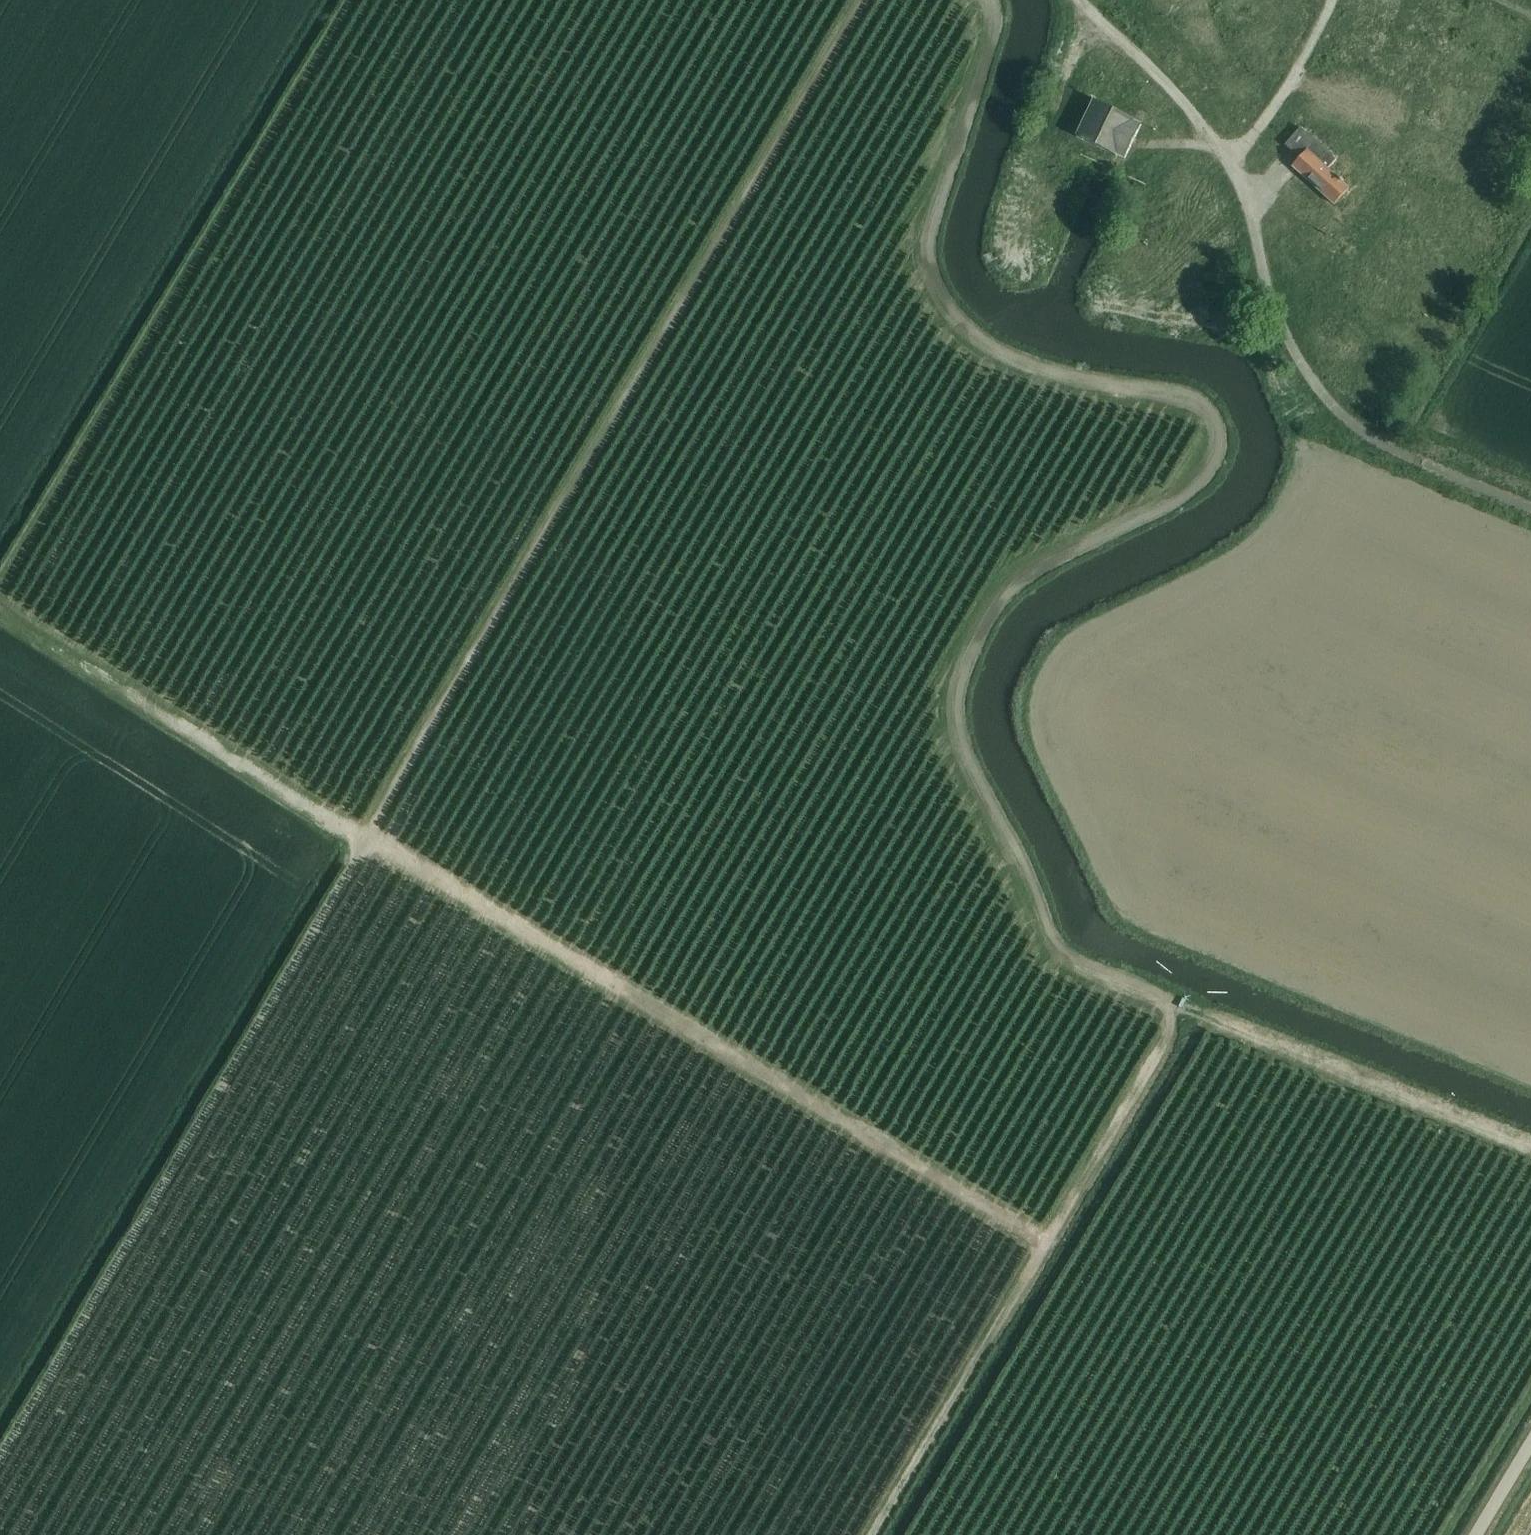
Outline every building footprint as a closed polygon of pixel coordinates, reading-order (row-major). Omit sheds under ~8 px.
[(1124,158),(1141,124),(1133,120),(1134,119),(1093,99),(1075,136),(1116,156),(1116,154),(1124,158)] [(1333,204),(1347,189),(1326,169),(1330,164),(1325,159),(1329,154),(1324,149),(1309,136),(1296,150),(1302,155),(1292,166),(1333,204)] [(1388,289),(1383,300),(1396,307),(1401,296),(1388,289)] [(1315,314),(1302,320),(1308,331),(1320,325),(1315,314)] [(1454,350),(1461,336),(1451,331),(1444,344),(1454,350)]
